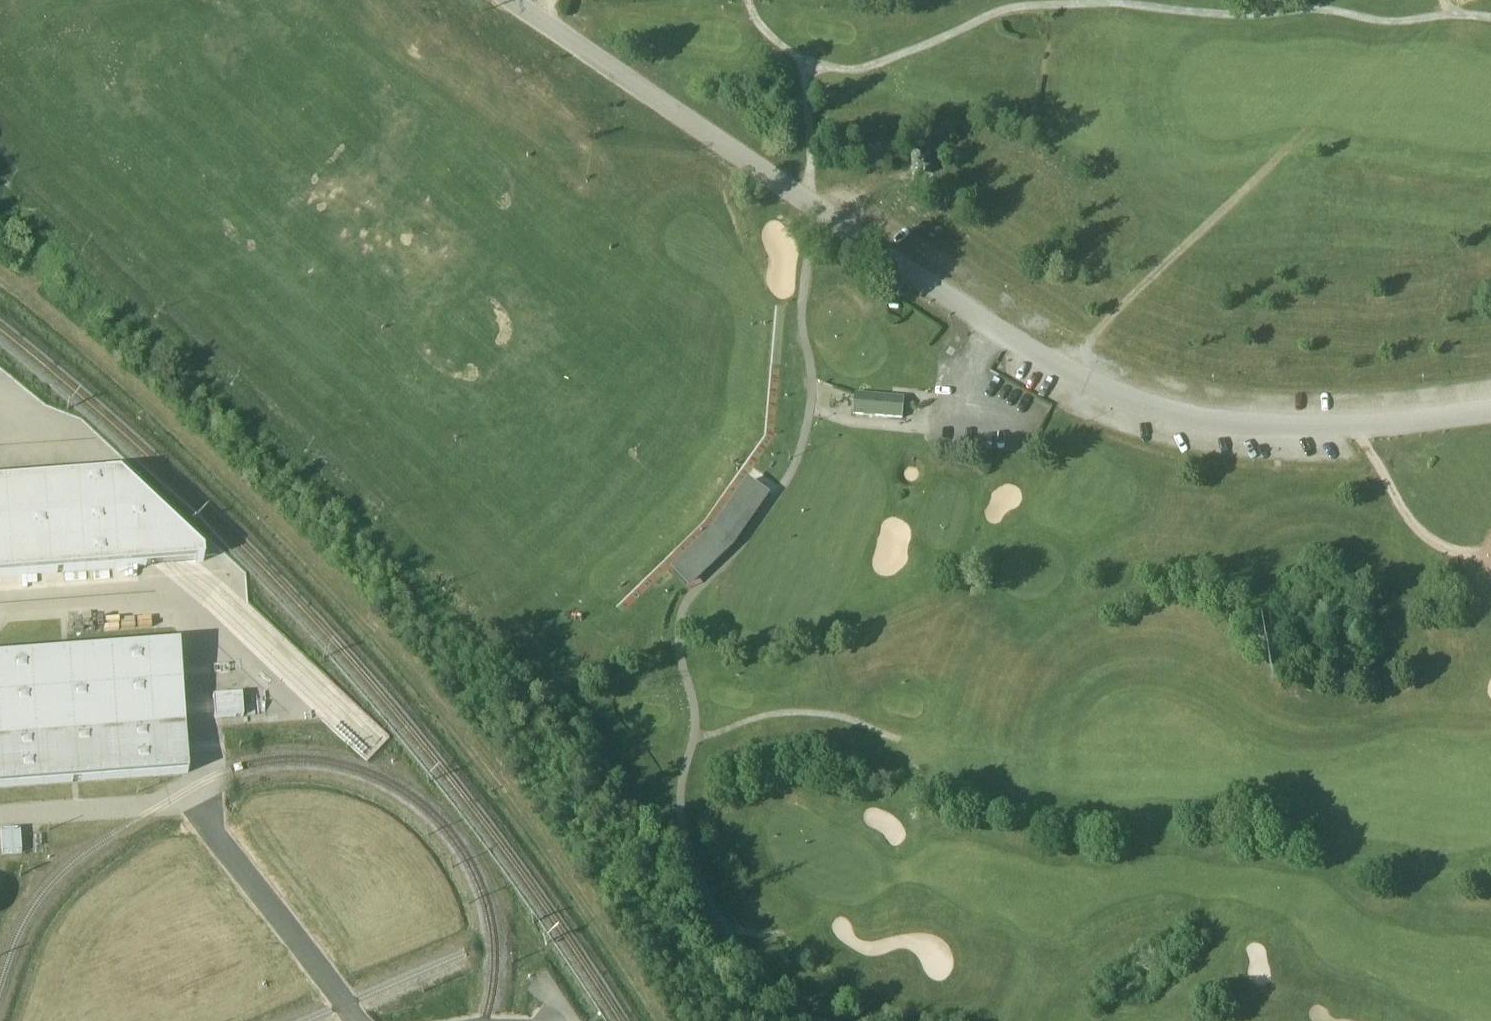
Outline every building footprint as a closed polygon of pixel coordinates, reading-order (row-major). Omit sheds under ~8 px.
[(904,399),(855,395),(854,415),(902,419),(904,399)] [(205,548),(121,471),(0,479),(0,575),(166,563),(177,562),(206,560),(205,548)] [(782,510),(762,493),(683,587),(703,603),(782,510)] [(0,659),(0,787),(188,772),(178,645),(0,659)] [(214,699),(215,718),(242,716),(241,697),(214,699)] [(32,828),(1,829),(2,853),(33,852),(32,828)]
